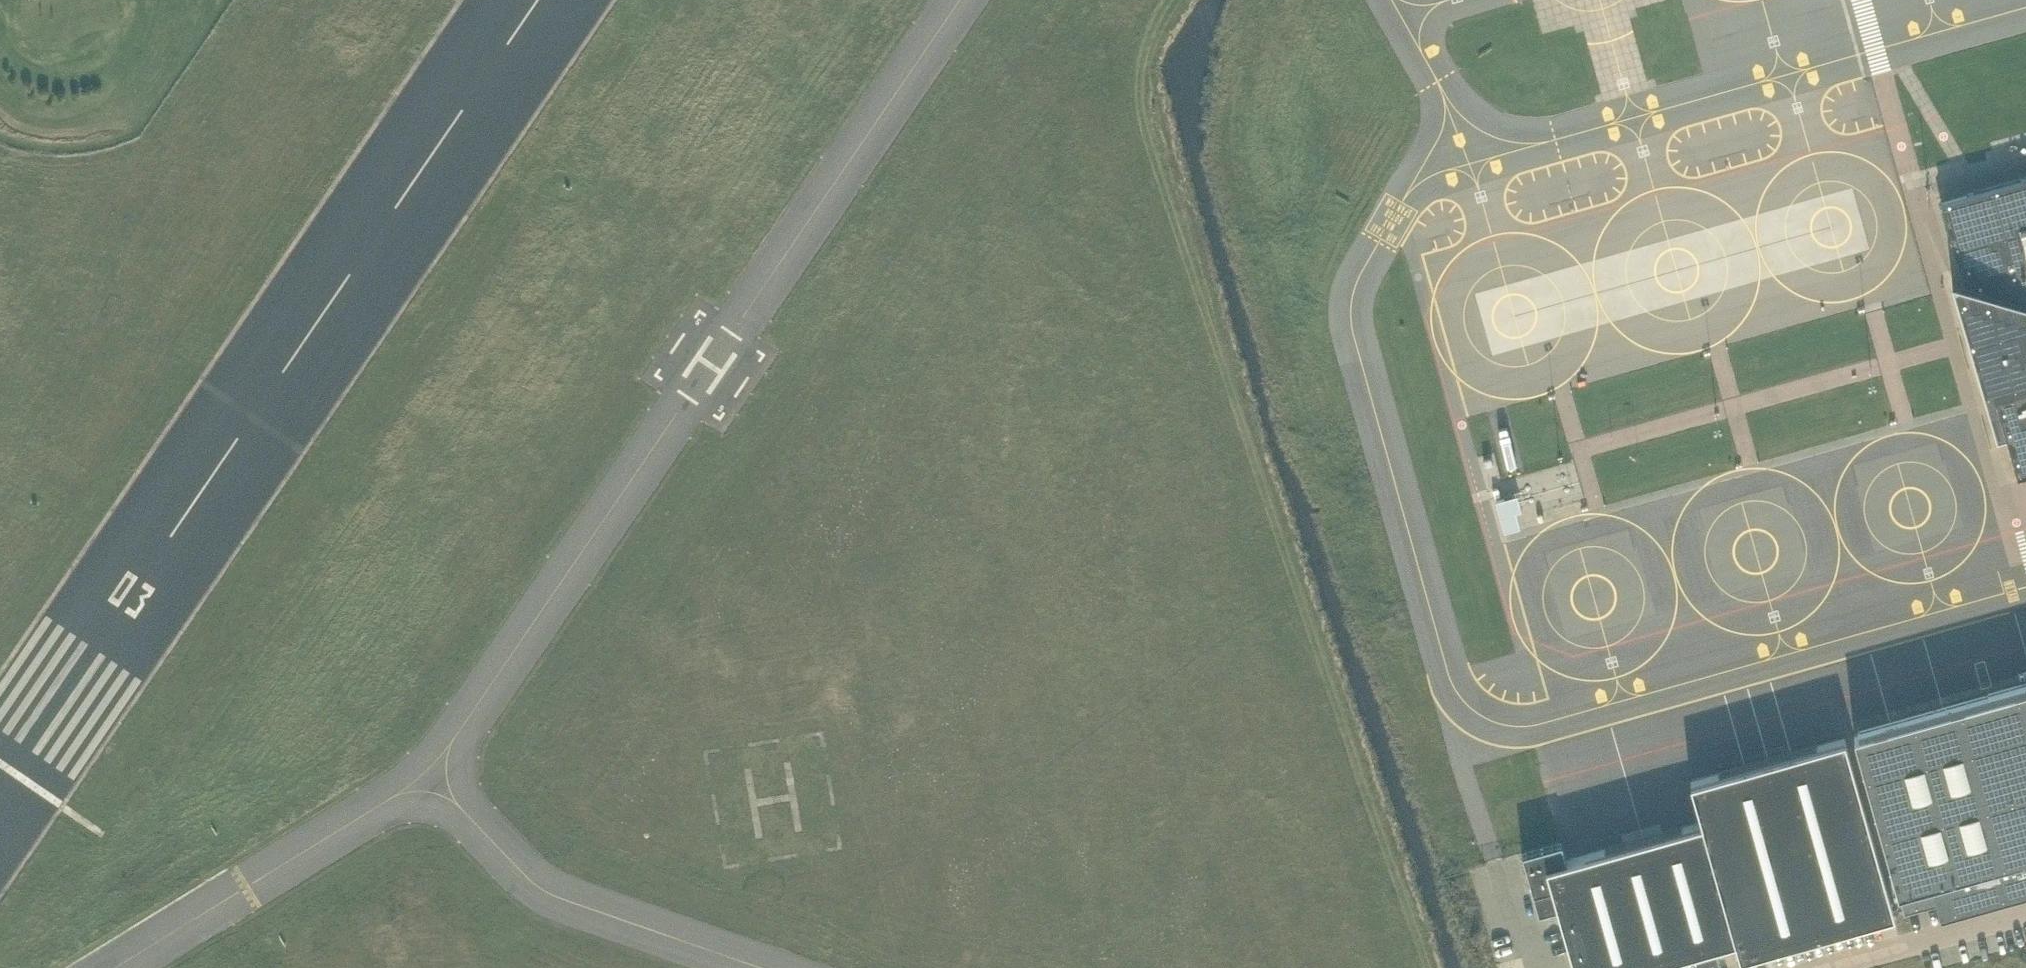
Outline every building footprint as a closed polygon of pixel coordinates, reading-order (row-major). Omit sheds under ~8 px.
[(1941,199),(1964,279),(1952,276),(1998,438),(2008,436),(2018,474),(2025,472),(2025,175),(1941,199)] [(1518,492),(1497,498),(1505,529),(1521,525),(1516,509),(1522,508),(1518,492)] [(1858,728),(1859,730),(1855,732),(1904,909),(2025,874),(2025,681),(1858,728)] [(1853,762),(1846,736),(1691,780),(1703,820),(1568,858),(1562,839),(1526,850),(1523,851),(1534,890),(1552,885),(1576,967),(1688,967),(1720,959),(1716,943),(1736,937),(1741,955),(1895,912),(1853,762)]
